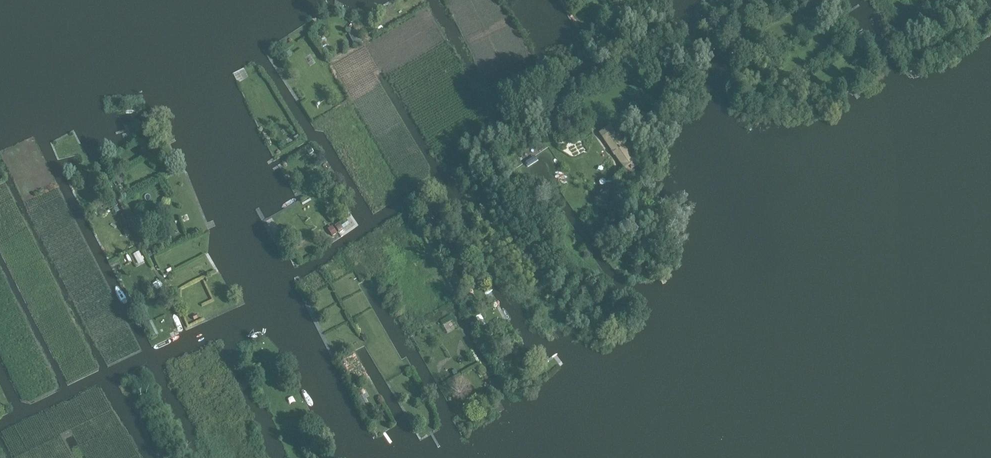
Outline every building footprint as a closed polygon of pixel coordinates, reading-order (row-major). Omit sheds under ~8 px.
[(356,47),(363,43),(356,29),(348,33),(356,47)] [(639,167),(611,127),(599,135),(627,175),(639,167)] [(119,185),(124,183),(120,176),(115,178),(119,185)] [(339,232),(343,229),(339,223),(334,226),(339,232)] [(332,237),(337,233),(332,226),(327,229),(332,237)] [(127,237),(133,234),(129,227),(123,230),(127,237)] [(142,257),(139,251),(133,255),(139,265),(145,262),(143,259),(144,259),(143,256),(142,257)] [(157,291),(164,286),(161,281),(160,280),(153,284),(155,286),(154,286),(157,291)] [(473,331),(481,327),(475,316),(468,320),(473,331)] [(159,335),(152,321),(144,325),(151,339),(159,335)] [(362,406),(367,402),(363,395),(360,396),(357,398),(362,406)]
